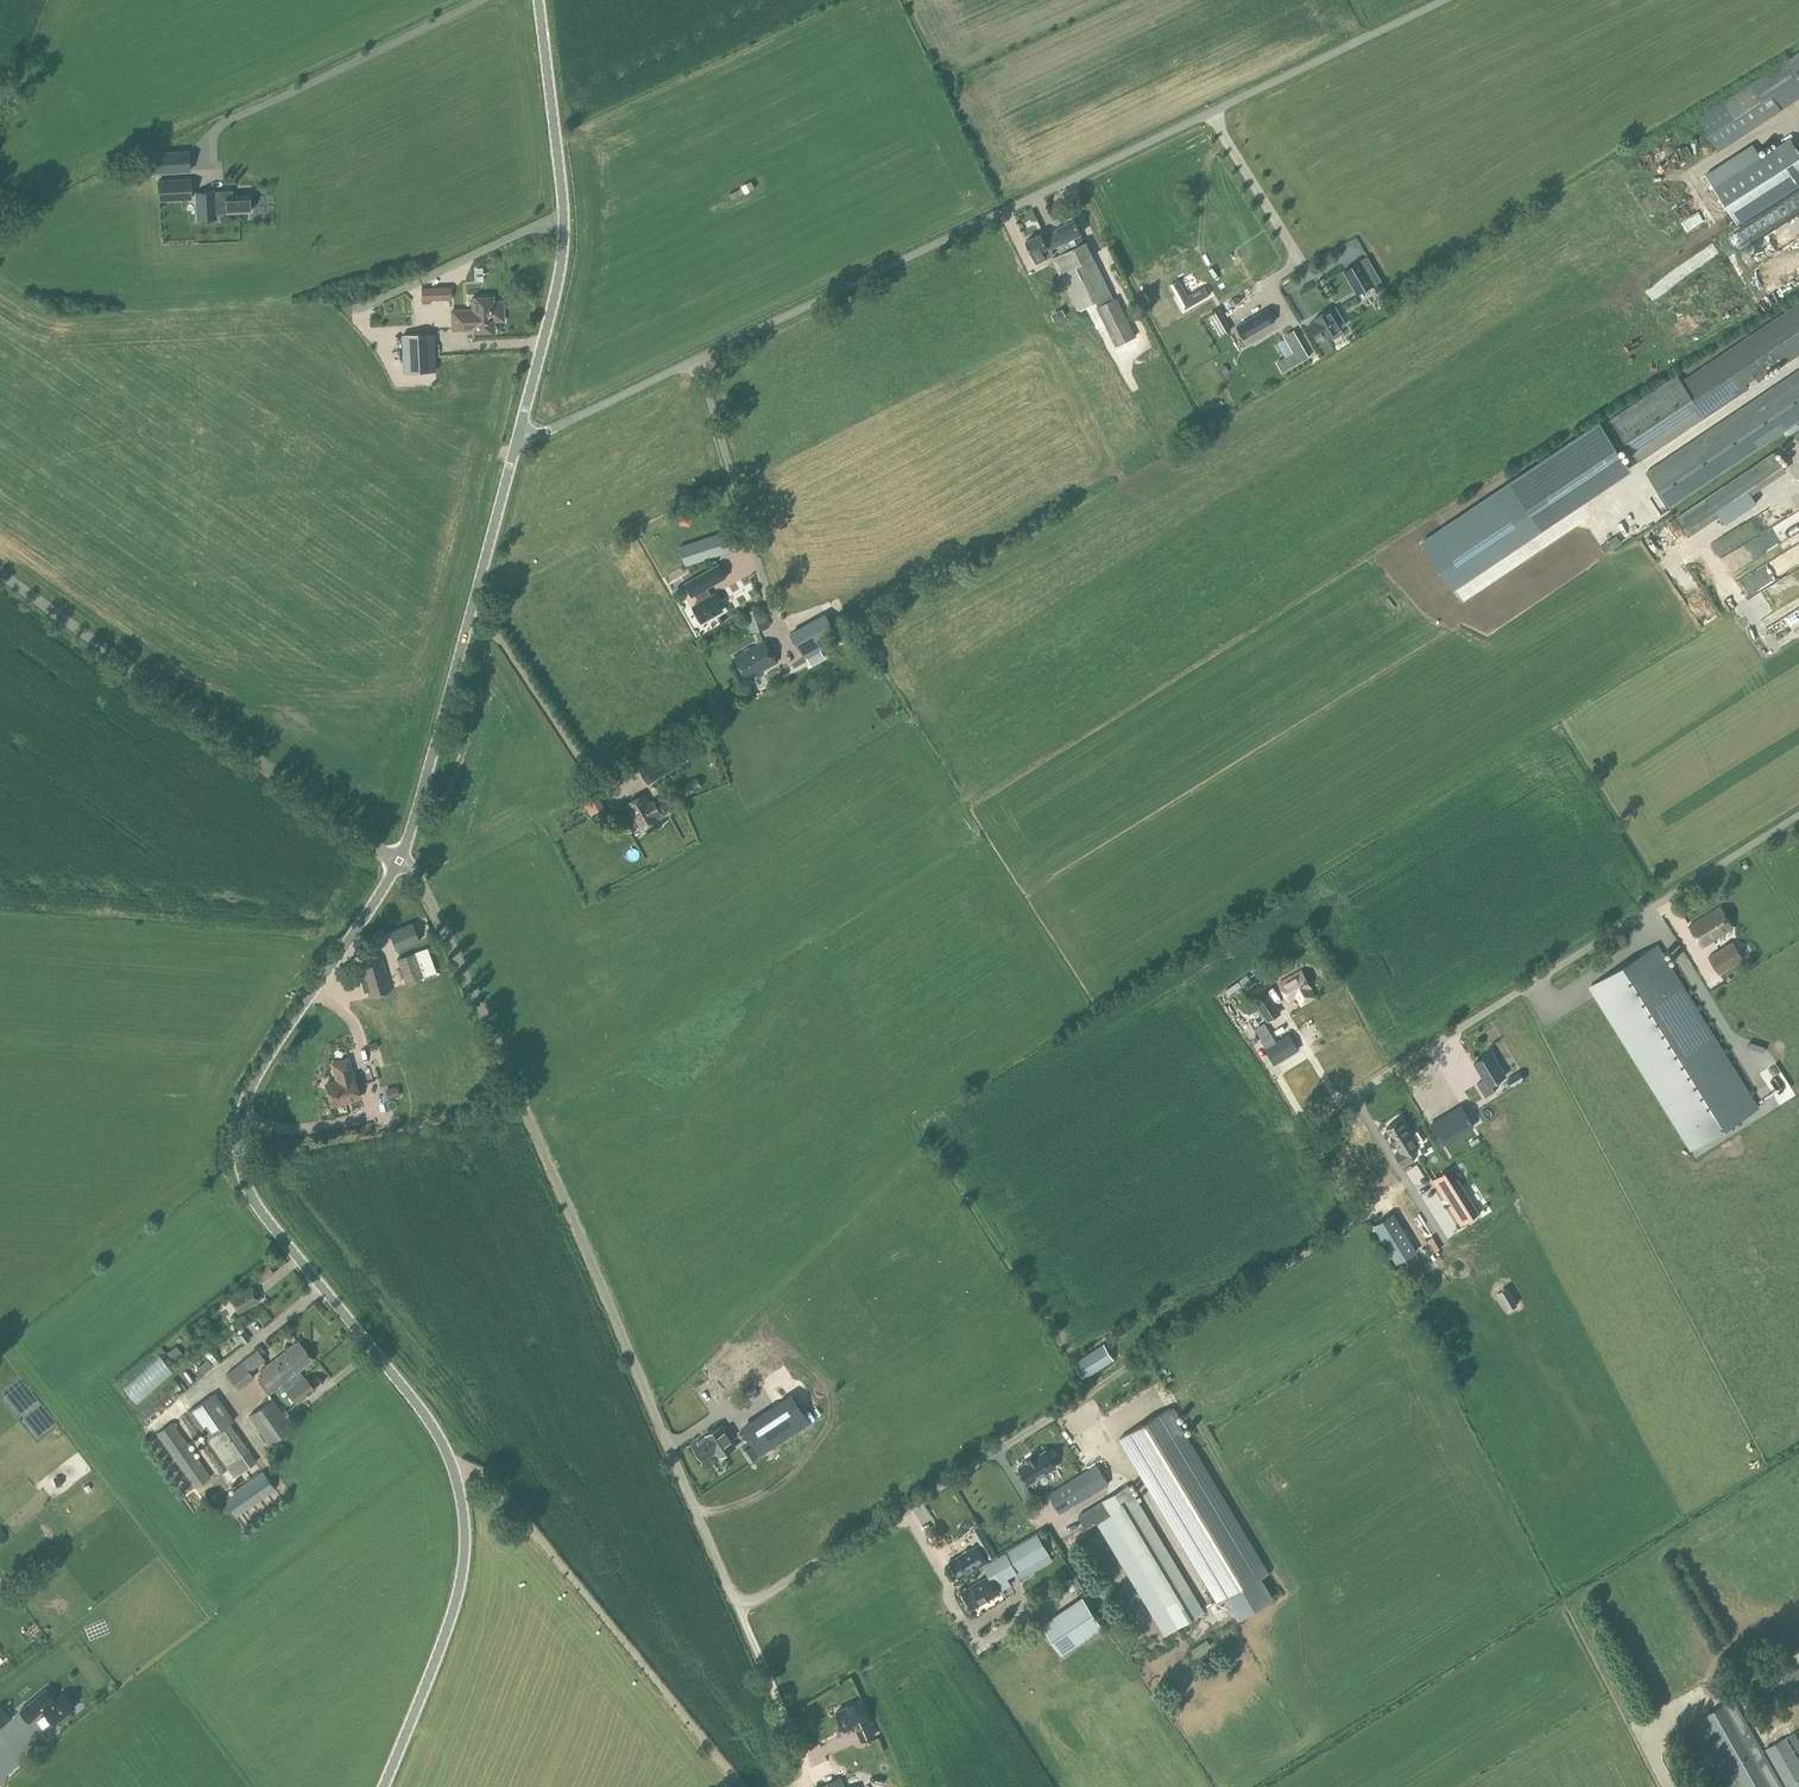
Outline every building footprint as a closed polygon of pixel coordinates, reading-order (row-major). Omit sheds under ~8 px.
[(1798,96),(1798,51),(1757,78),(1778,110),(1798,96)] [(1785,154),(1779,144),(1713,186),(1737,223),(1798,183),(1798,152),(1796,147),(1785,154)] [(190,170),(189,151),(152,153),(153,172),(190,170)] [(160,201),(176,200),(176,194),(191,194),(190,179),(159,181),(160,201)] [(1166,201),(1182,196),(1177,183),(1162,189),(1166,201)] [(217,219),(216,214),(251,211),(250,195),(230,197),(229,191),(198,193),(199,220),(217,219)] [(1030,201),(1036,220),(1047,216),(1041,197),(1030,201)] [(1605,225),(1613,220),(1603,203),(1595,208),(1605,225)] [(1098,305),(1114,297),(1087,241),(1071,248),(1068,241),(1081,234),(1075,222),(1055,232),(1060,241),(1056,243),(1057,246),(1055,247),(1057,246),(1060,254),(1051,258),(1077,311),(1096,301),(1098,305)] [(1051,249),(1055,247),(1057,246),(1056,243),(1060,241),(1055,232),(1045,238),(1042,234),(1027,242),(1038,263),(1054,255),(1051,249)] [(1754,245),(1758,256),(1769,253),(1765,242),(1754,245)] [(1268,262),(1272,265),(1279,256),(1268,249),(1257,264),(1263,269),(1268,262)] [(1229,273),(1249,266),(1246,257),(1226,264),(1229,273)] [(1359,293),(1354,284),(1368,276),(1373,285),(1360,262),(1345,270),(1353,284),(1358,293),(1359,293)] [(1213,293),(1232,283),(1227,273),(1208,284),(1213,293)] [(1282,307),(1289,321),(1309,312),(1299,290),(1293,293),(1287,278),(1274,284),(1271,276),(1250,285),(1254,294),(1267,288),(1276,310),(1282,307)] [(403,283),(405,294),(415,292),(413,281),(403,283)] [(1192,285),(1184,290),(1194,308),(1213,297),(1208,288),(1197,294),(1192,285)] [(431,303),(431,301),(452,299),(451,286),(421,287),(422,301),(422,304),(431,303)] [(504,320),(503,301),(482,302),(482,297),(472,298),(473,315),(452,316),(453,330),(474,329),(474,332),(489,331),(489,321),(504,320)] [(1114,297),(1098,305),(1098,306),(1097,307),(1116,346),(1137,336),(1117,297),(1114,298),(1114,297)] [(1639,461),(1766,376),(1763,372),(1778,362),(1781,366),(1798,354),(1798,304),(1683,382),(1678,376),(1612,420),(1639,461)] [(1240,330),(1247,326),(1251,333),(1274,319),(1268,308),(1237,326),(1240,330)] [(1316,324),(1310,327),(1316,338),(1323,334),(1324,337),(1330,334),(1333,339),(1344,333),(1341,328),(1331,309),(1329,311),(1327,310),(1323,312),(1323,314),(1314,319),(1316,324)] [(1318,351),(1306,329),(1300,333),(1309,349),(1299,354),(1303,360),(1318,351)] [(402,334),(404,372),(436,371),(435,357),(434,333),(402,334)] [(1670,507),(1798,421),(1798,370),(1646,472),(1670,507)] [(1542,530),(1579,505),(1600,491),(1631,471),(1625,463),(1603,430),(1599,424),(1569,444),(1567,445),(1510,484),(1525,506),(1517,511),(1528,527),(1536,522),(1542,530)] [(1676,513),(1688,531),(1786,468),(1774,450),(1676,513)] [(694,509),(697,517),(710,511),(707,504),(694,509)] [(680,525),(691,526),(695,517),(687,509),(677,514),(680,525)] [(1754,517),(1707,543),(1715,557),(1762,532),(1754,517)] [(733,528),(679,546),(686,566),(741,548),(733,528)] [(706,588),(726,577),(719,565),(686,583),(693,596),(696,594),(699,598),(700,597),(702,601),(693,606),(702,622),(723,610),(714,594),(710,595),(706,588)] [(1744,599),(1754,618),(1798,594),(1798,569),(1744,599)] [(750,633),(770,626),(764,605),(744,612),(750,633)] [(1697,624),(1710,619),(1704,605),(1691,610),(1697,624)] [(1775,649),(1798,636),(1798,621),(1794,611),(1763,627),(1775,649)] [(791,633),(805,659),(841,639),(826,613),(791,633)] [(735,657),(747,679),(777,662),(765,640),(735,657)] [(649,783),(684,763),(675,747),(640,767),(649,783)] [(686,798),(702,789),(696,779),(680,788),(686,798)] [(596,821),(607,815),(595,794),(584,800),(596,821)] [(627,804),(632,814),(629,816),(628,813),(619,818),(628,834),(637,829),(636,827),(639,825),(641,829),(660,819),(658,814),(661,812),(654,801),(651,803),(645,794),(627,804)] [(1703,947),(1732,929),(1719,907),(1689,926),(1703,947)] [(412,922),(389,932),(397,951),(420,941),(412,922)] [(376,946),(388,936),(382,928),(369,938),(376,946)] [(1733,941),(1708,957),(1719,974),(1738,963),(1745,959),(1733,941)] [(1757,1107),(1686,992),(1657,945),(1589,987),(1690,1149),(1757,1107)] [(415,952),(398,958),(406,983),(408,982),(417,979),(424,977),(436,972),(428,948),(415,952)] [(369,997),(392,991),(383,958),(361,964),(365,980),(361,981),(365,993),(367,993),(369,997)] [(1252,997),(1273,983),(1265,971),(1244,985),(1252,997)] [(1298,996),(1302,1005),(1316,997),(1301,971),(1280,983),(1290,1001),(1298,996)] [(1268,1022),(1281,1013),(1267,993),(1254,1001),(1268,1022)] [(1272,1027),(1262,1033),(1275,1057),(1298,1045),(1290,1029),(1277,1036),(1272,1027)] [(370,1050),(381,1046),(380,1041),(368,1044),(370,1050)] [(1496,1092),(1491,1085),(1506,1076),(1491,1052),(1474,1062),(1485,1079),(1478,1084),(1486,1098),(1496,1092)] [(332,1063),(338,1081),(326,1084),(332,1105),(360,1097),(354,1076),(353,1076),(348,1059),(332,1063)] [(382,1088),(383,1097),(394,1095),(393,1086),(382,1088)] [(1462,1105),(1431,1124),(1443,1144),(1474,1126),(1462,1105)] [(1401,1118),(1386,1128),(1392,1136),(1390,1137),(1391,1138),(1392,1137),(1395,1141),(1393,1142),(1394,1143),(1395,1142),(1401,1150),(1395,1154),(1403,1167),(1414,1160),(1413,1157),(1410,1152),(1420,1145),(1419,1143),(1424,1140),(1418,1130),(1413,1133),(1411,1131),(1410,1132),(1401,1118)] [(1442,1173),(1432,1180),(1436,1186),(1445,1200),(1447,1198),(1451,1204),(1448,1205),(1461,1225),(1474,1217),(1469,1209),(1470,1209),(1476,1205),(1458,1176),(1452,1181),(1450,1178),(1446,1171),(1442,1173)] [(1398,1262),(1416,1251),(1393,1213),(1375,1224),(1398,1262)] [(239,1313),(260,1301),(252,1286),(230,1298),(239,1313)] [(165,1362),(185,1347),(180,1340),(159,1354),(165,1362)] [(300,1370),(314,1360),(299,1340),(285,1352),(288,1356),(273,1368),(270,1364),(261,1371),(264,1375),(259,1379),(269,1393),(282,1383),(297,1403),(315,1389),(307,1377),(306,1378),(300,1370)] [(1075,1363),(1084,1377),(1113,1359),(1104,1345),(1075,1363)] [(250,1372),(266,1359),(258,1349),(242,1361),(250,1372)] [(202,1352),(195,1357),(204,1368),(210,1362),(202,1352)] [(147,1360),(155,1369),(159,1365),(151,1356),(147,1360)] [(186,1370),(179,1373),(183,1380),(198,1372),(192,1359),(183,1364),(186,1370)] [(144,1420),(183,1392),(175,1381),(136,1409),(144,1420)] [(230,1423),(237,1418),(218,1391),(211,1395),(187,1411),(231,1476),(256,1459),(230,1423)] [(794,1395),(743,1428),(761,1454),(770,1448),(811,1422),(803,1410),(794,1395)] [(264,1405),(249,1416),(269,1444),(284,1434),(264,1405)] [(1269,1573),(1170,1408),(1120,1438),(1219,1603),(1269,1573)] [(172,1422),(157,1432),(194,1487),(210,1476),(172,1422)] [(705,1437),(693,1445),(703,1460),(714,1453),(719,1459),(733,1450),(718,1427),(704,1436),(705,1437)] [(281,1452),(288,1447),(283,1440),(276,1446),(281,1452)] [(759,1456),(752,1446),(744,1451),(751,1461),(759,1456)] [(1056,1467),(1046,1451),(1037,1456),(1035,1454),(1027,1459),(1029,1461),(1020,1466),(1030,1483),(1056,1467)] [(180,1492),(188,1486),(171,1458),(162,1464),(180,1492)] [(1048,1493),(1060,1514),(1110,1483),(1098,1465),(1048,1493)] [(224,1498),(225,1500),(236,1516),(275,1489),(263,1471),(251,1479),(224,1498)] [(57,1487),(62,1486),(60,1476),(54,1478),(57,1487)] [(695,1476),(692,1481),(703,1488),(706,1484),(695,1476)] [(1129,1486),(1129,1485),(1079,1516),(1087,1529),(1098,1522),(1166,1635),(1205,1612),(1192,1591),(1129,1486)] [(718,1509),(734,1497),(727,1488),(711,1499),(718,1509)] [(500,1522),(504,1528),(509,1523),(505,1518),(500,1522)] [(1072,1534),(1075,1549),(1086,1546),(1082,1532),(1072,1534)] [(1016,1573),(1049,1553),(1038,1534),(1005,1553),(1016,1573)] [(995,1558),(998,1556),(988,1538),(977,1544),(979,1546),(951,1562),(960,1578),(982,1565),(995,1558)] [(973,1609),(1011,1586),(1006,1578),(995,1558),(982,1565),(989,1578),(963,1593),(966,1597),(964,1599),(968,1606),(970,1604),(973,1609)] [(1070,1575),(1060,1581),(1066,1593),(1077,1587),(1070,1575)] [(1089,1606),(1049,1632),(1064,1654),(1103,1627),(1089,1606)] [(56,1699),(47,1688),(21,1710),(30,1721),(44,1709),(55,1723),(76,1706),(64,1692),(56,1699)] [(1734,1699),(1693,1723),(1729,1786),(1784,1786),(1734,1699)] [(871,1719),(862,1700),(837,1711),(845,1730),(855,1725),(862,1740),(875,1735),(868,1720),(871,1719)] [(11,1718),(0,1704),(0,1727),(11,1718)] [(1787,1786),(1798,1786),(1798,1759),(1786,1737),(1765,1749),(1787,1786)] [(835,1779),(831,1771),(810,1780),(813,1786),(815,1786),(835,1779)] [(820,1786),(845,1786),(841,1778),(820,1786)]
